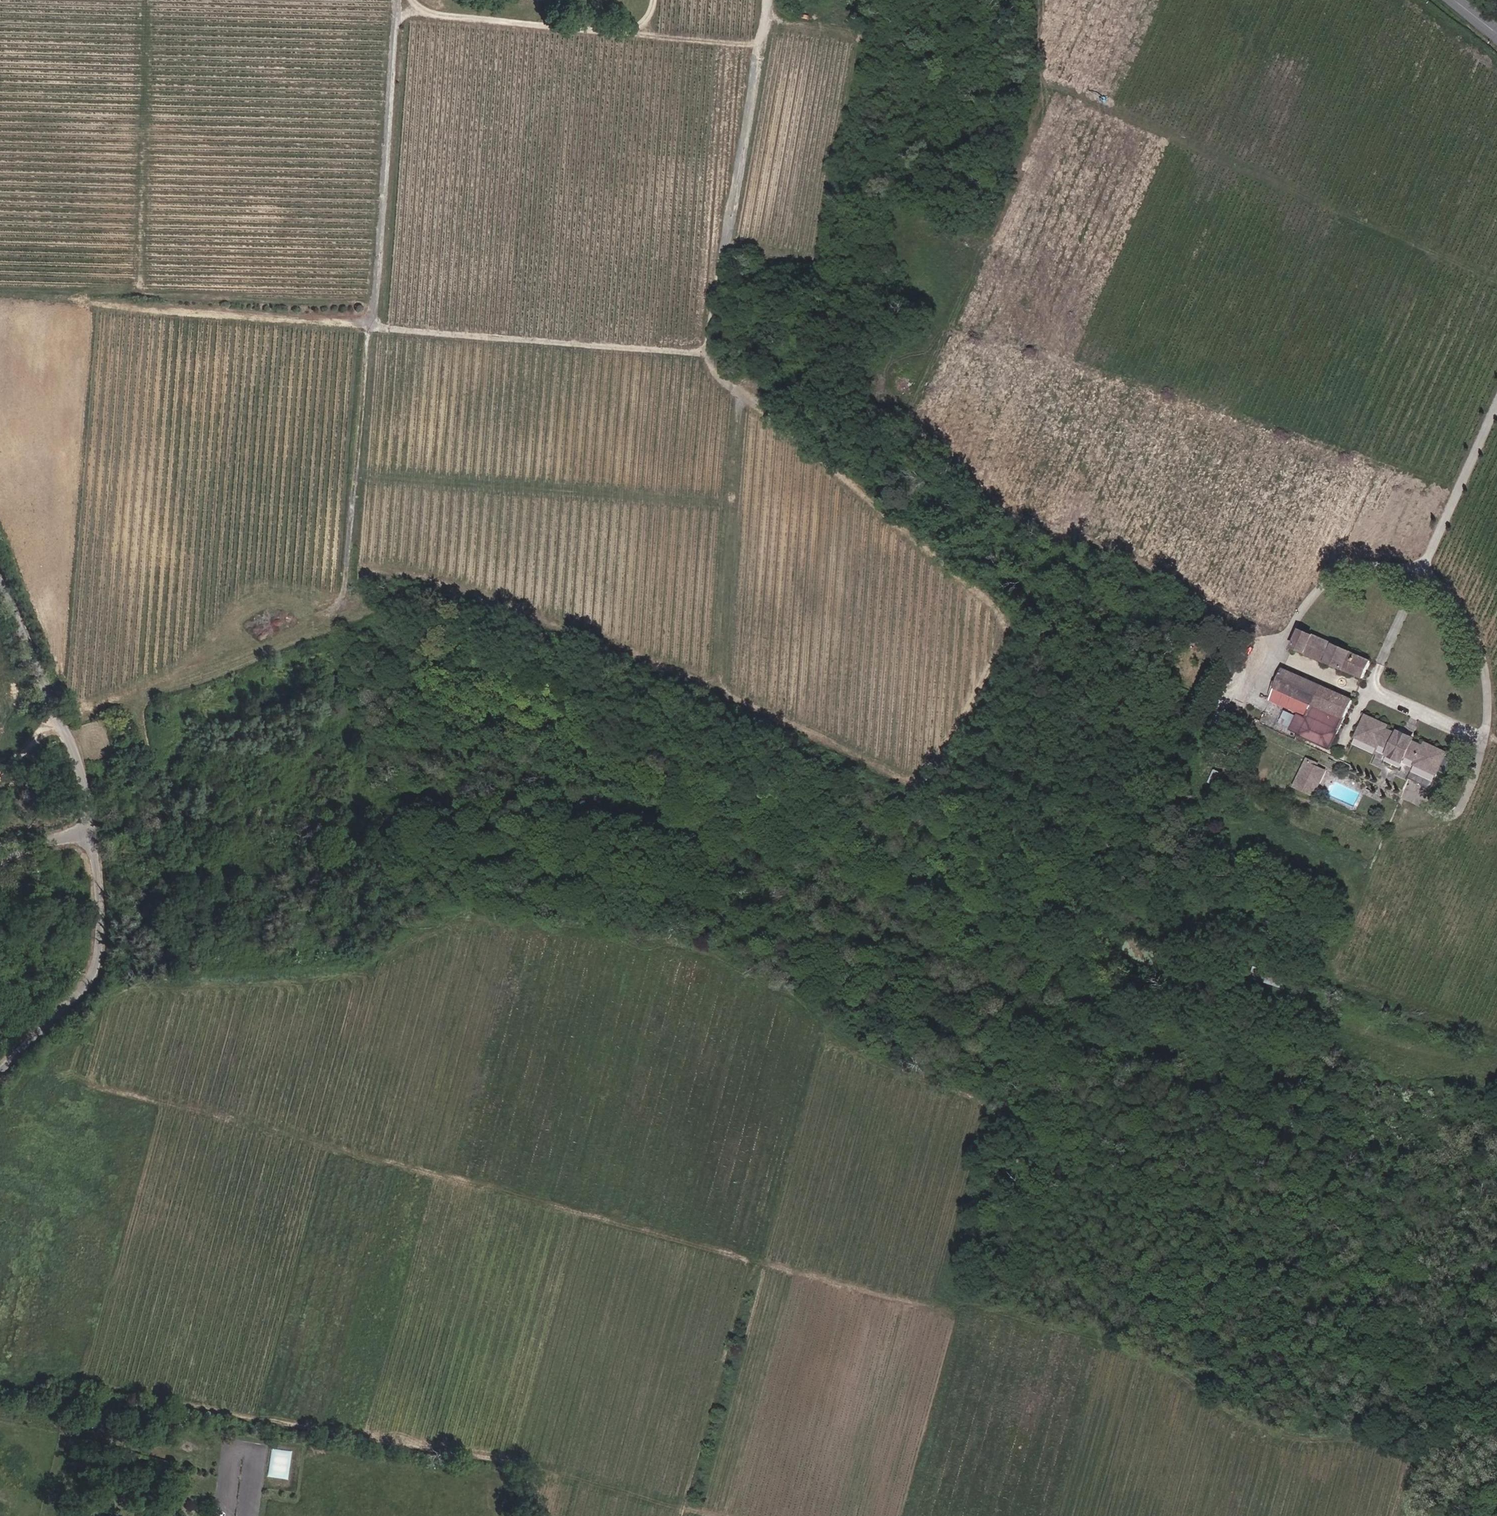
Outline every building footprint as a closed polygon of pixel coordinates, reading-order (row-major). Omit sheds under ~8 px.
[(1362,679),(1369,661),(1300,630),(1292,647),(1362,679)] [(1353,702),(1282,670),(1268,700),(1306,717),(1298,735),(1331,750),(1353,702)] [(1413,741),(1397,734),(1387,729),(1388,726),(1365,715),(1355,739),(1378,749),(1380,745),(1390,750),(1388,755),(1404,762),(1406,757),(1416,762),(1415,765),(1438,776),(1448,753),(1425,743),(1424,746),(1413,741)] [(1318,795),(1327,765),(1305,758),(1295,788),(1318,795)]
